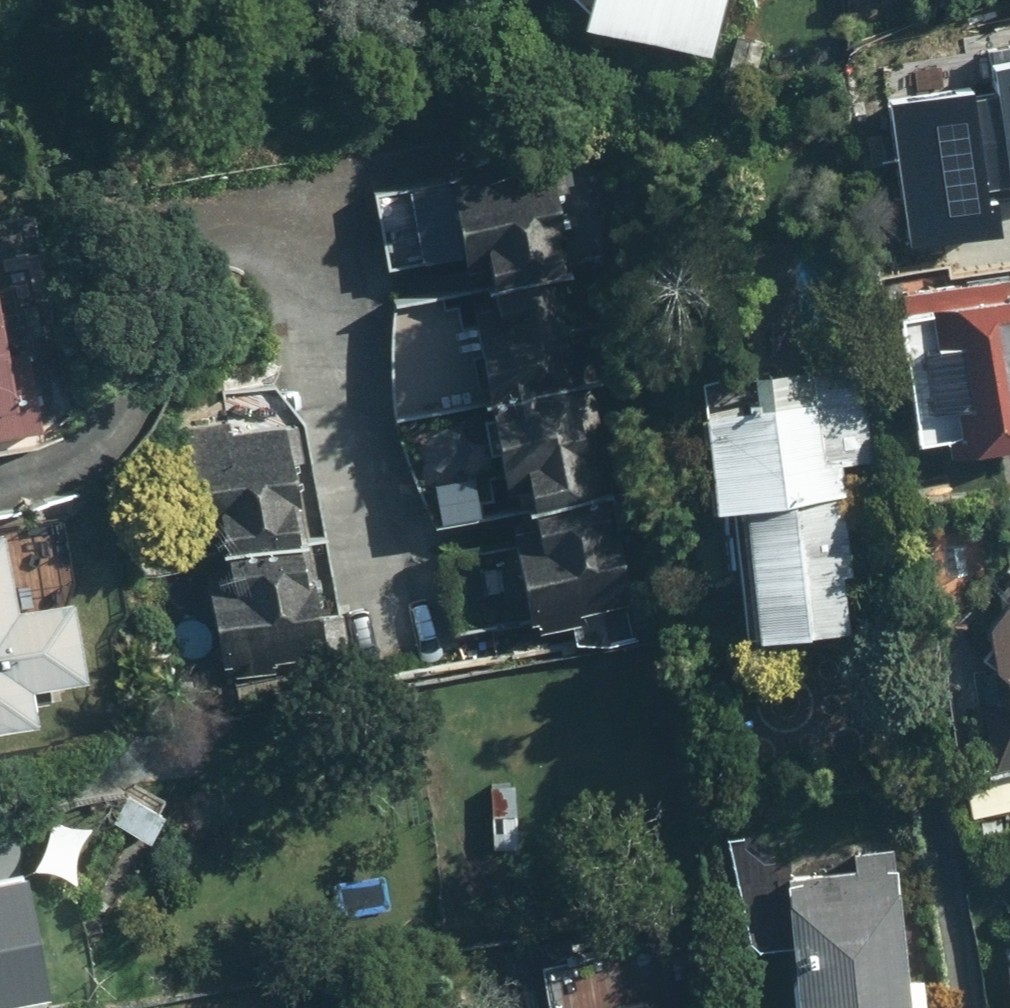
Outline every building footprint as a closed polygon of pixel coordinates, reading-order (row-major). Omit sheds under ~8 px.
[(561,28),(701,62),(716,0),(568,0),(561,28)] [(902,246),(990,237),(985,194),(1009,191),(1009,63),(993,65),(996,94),(886,106),(902,246)] [(543,166),(433,183),(449,284),(559,267),(543,166)] [(577,288),(456,313),(474,401),(595,376),(577,288)] [(927,441),(928,456),(1009,446),(1009,289),(880,304),(897,444),(927,441)] [(863,467),(853,368),(733,380),(736,415),(681,420),(691,522),(719,519),(732,645),(830,635),(824,581),(835,580),(825,471),(863,467)] [(582,395),(475,416),(492,508),(600,487),(582,395)] [(292,538),(280,431),(182,442),(194,549),(292,538)] [(607,514),(487,534),(503,625),(622,604),(607,514)] [(286,571),(201,583),(210,643),(294,632),(286,571)] [(1009,773),(1009,575),(1003,575),(963,634),(983,777),(1009,773)] [(56,606),(2,615),(0,601),(0,732),(22,729),(16,695),(70,686),(56,606)] [(885,872),(774,880),(783,1007),(894,1007),(885,872)] [(41,998),(16,882),(0,886),(0,1007),(41,998)] [(620,1003),(607,928),(505,945),(516,1007),(680,1007),(677,994),(620,1003)]
